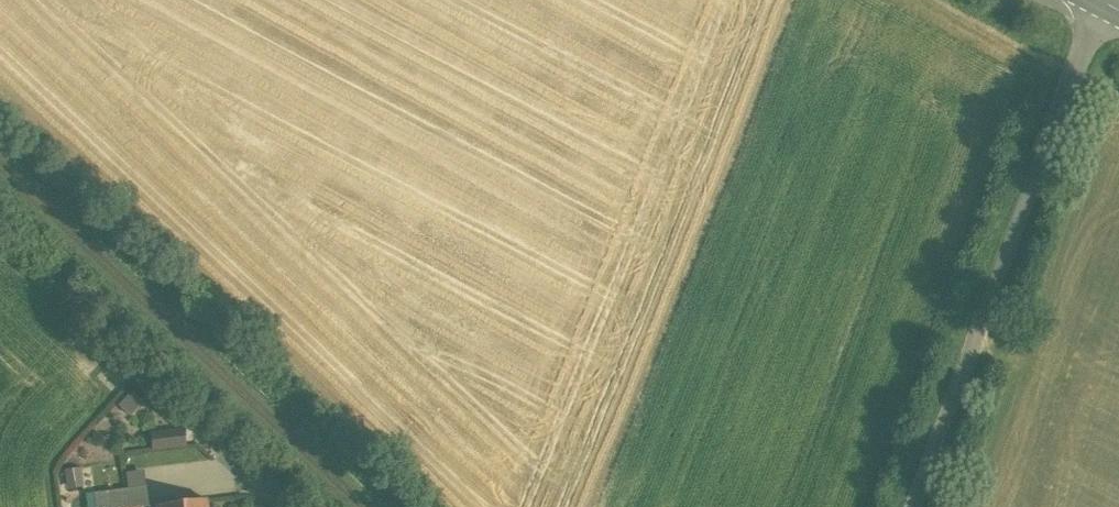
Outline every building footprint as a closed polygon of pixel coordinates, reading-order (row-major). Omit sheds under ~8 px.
[(127,404),(140,416),(153,402),(140,390),(127,404)] [(183,431),(154,433),(155,449),(184,447),(183,431)] [(88,468),(71,469),(72,488),(89,487),(88,468)] [(88,495),(89,506),(148,506),(145,473),(128,475),(129,492),(88,495)]
